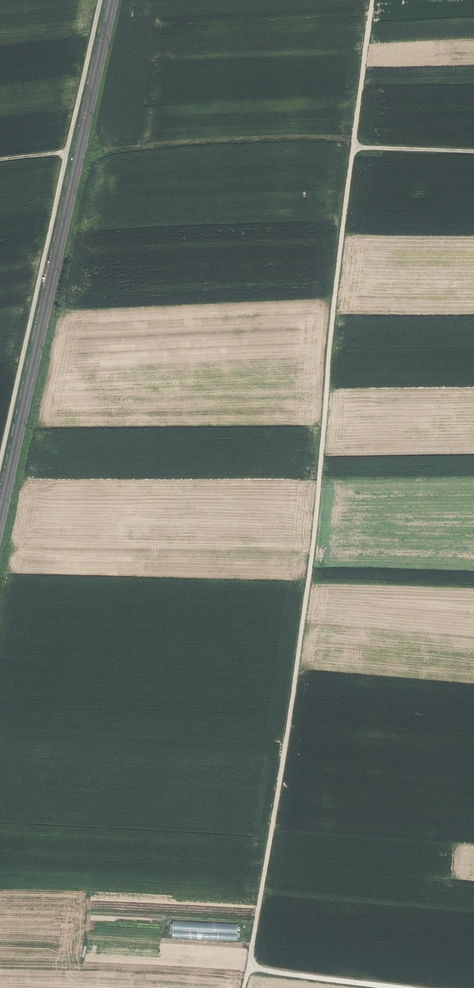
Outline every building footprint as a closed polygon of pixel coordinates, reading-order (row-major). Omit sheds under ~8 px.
[(173,921),(173,937),(186,937),(186,927),(190,927),(190,921),(173,921)] [(225,928),(225,940),(235,939),(234,936),(237,936),(237,923),(223,924),(224,928),(225,928)]
